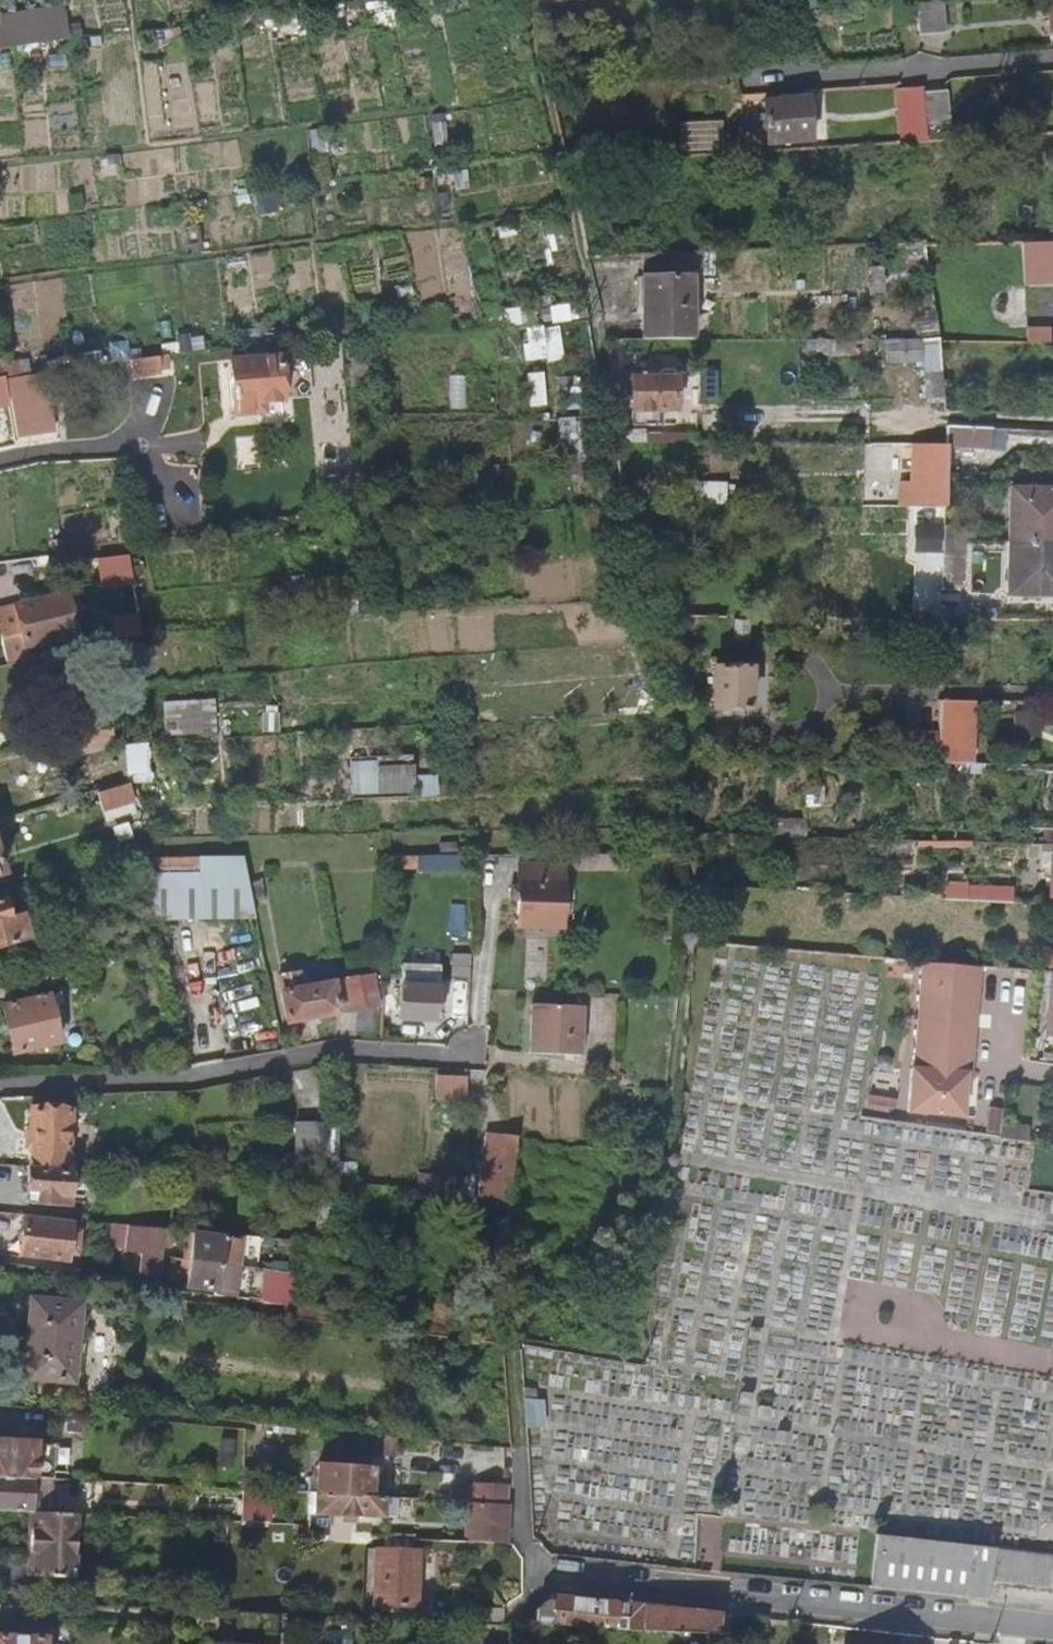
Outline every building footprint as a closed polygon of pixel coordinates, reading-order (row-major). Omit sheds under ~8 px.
[(949,33),(945,1),(919,3),(922,35),(949,33)] [(69,41),(64,10),(0,17),(0,51),(69,41)] [(922,86),(895,88),(899,140),(926,139),(922,86)] [(926,88),(929,124),(946,123),(943,88),(926,88)] [(812,100),(767,103),(770,144),(814,141),(812,100)] [(720,121),(677,122),(678,151),(721,150),(720,121)] [(693,335),(691,275),(642,276),(643,337),(693,335)] [(926,358),(926,372),(941,370),(939,345),(938,342),(887,342),(889,363),(926,358)] [(156,357),(131,360),(133,376),(158,373),(156,357)] [(277,357),(228,360),(231,413),(252,412),(251,403),(280,401),(277,357)] [(928,398),(945,397),(941,370),(926,372),(928,398)] [(671,375),(630,374),(629,424),(654,425),(654,411),(670,411),(671,375)] [(586,454),(586,419),(561,420),(562,454),(586,454)] [(946,445),(946,446),(987,448),(988,438),(1000,439),(1000,427),(947,425),(946,445)] [(613,431),(615,443),(659,443),(660,432),(613,431)] [(928,445),(925,505),(944,505),(946,446),(946,445),(928,445)] [(1008,536),(1052,539),(1052,484),(1010,483),(1008,536)] [(943,524),(943,535),(961,535),(962,525),(943,524)] [(943,535),(942,554),(961,554),(961,535),(943,535)] [(1008,536),(1006,590),(1052,592),(1052,539),(1008,536)] [(133,580),(129,554),(101,558),(105,585),(133,580)] [(63,597),(12,606),(20,648),(71,639),(63,597)] [(138,614),(111,617),(114,637),(141,634),(138,614)] [(749,619),(733,618),(732,639),(748,640),(749,619)] [(745,661),(709,660),(707,703),(743,704),(745,661)] [(214,699),(163,702),(165,735),(216,733),(214,699)] [(937,754),(970,754),(971,701),(939,701),(937,732),(937,754)] [(1040,711),(1013,711),(1013,737),(1040,737),(1040,711)] [(114,741),(111,729),(71,738),(74,750),(114,741)] [(901,759),(937,761),(937,754),(937,732),(902,730),(901,759)] [(1052,763),(1052,755),(970,754),(937,754),(937,761),(934,761),(1052,763)] [(376,771),(375,761),(350,762),(352,796),(377,795),(376,771)] [(414,769),(376,771),(377,795),(415,793),(414,776),(414,769)] [(437,775),(414,776),(415,793),(416,796),(438,795),(437,775)] [(128,784),(97,793),(103,813),(134,804),(128,784)] [(1042,845),(1042,851),(1052,851),(1052,872),(1052,895),(1052,896),(1052,845),(1045,845),(1042,845)] [(1052,851),(1042,851),(1042,872),(1052,872),(1052,851)] [(573,854),(573,865),(611,864),(611,868),(627,868),(627,853),(590,854),(573,854)] [(460,855),(390,856),(389,866),(416,868),(416,872),(461,874),(460,855)] [(197,860),(199,875),(140,876),(150,920),(254,920),(240,858),(197,860)] [(137,861),(140,876),(199,875),(197,860),(137,861)] [(562,865),(518,860),(514,922),(558,925),(562,865)] [(1011,888),(990,887),(990,889),(990,900),(1011,902),(1011,888)] [(990,889),(965,888),(965,899),(990,900),(990,889)] [(27,942),(21,918),(9,921),(4,903),(0,904),(0,948),(27,942)] [(452,980),(469,980),(471,956),(453,954),(452,980)] [(980,967),(920,962),(909,1114),(968,1117),(980,967)] [(403,964),(402,986),(401,1018),(440,1021),(442,989),(444,967),(403,964)] [(290,1023),(364,1009),(358,978),(298,989),(294,972),(280,975),(290,1023)] [(0,1006),(0,1007),(13,1053),(58,1041),(48,1007),(59,1004),(56,992),(0,1006)] [(585,1007),(531,1004),(529,1054),(583,1057),(585,1007)] [(467,1077),(435,1075),(435,1101),(466,1102),(467,1077)] [(71,1113),(31,1110),(29,1135),(33,1135),(31,1167),(67,1169),(71,1113)] [(337,1124),(296,1124),(296,1165),(309,1165),(309,1180),(338,1181),(337,1124)] [(1029,1128),(1002,1124),(999,1137),(1027,1141),(1029,1128)] [(517,1138),(488,1134),(481,1197),(509,1201),(517,1138)] [(70,1172),(29,1169),(27,1203),(68,1206),(70,1172)] [(72,1223),(24,1218),(20,1255),(67,1260),(68,1254),(71,1230),(72,1223)] [(123,1250),(126,1226),(110,1224),(107,1248),(123,1250)] [(164,1228),(127,1224),(124,1250),(131,1251),(132,1245),(143,1247),(140,1273),(158,1276),(164,1228)] [(242,1240),(190,1234),(183,1287),(235,1293),(238,1265),(242,1240)] [(260,1268),(247,1266),(246,1273),(259,1275),(260,1268)] [(292,1275),(268,1271),(263,1303),(287,1307),(292,1275)] [(80,1303),(31,1299),(25,1359),(24,1375),(23,1378),(72,1383),(80,1303)] [(18,1375),(24,1375),(25,1359),(20,1358),(15,1362),(15,1370),(18,1375)] [(534,1388),(523,1387),(525,1428),(544,1427),(542,1400),(535,1399),(534,1388)] [(0,1439),(0,1478),(32,1479),(34,1479),(52,1479),(53,1445),(35,1444),(35,1441),(0,1439)] [(372,1466),(318,1463),(317,1480),(316,1493),(370,1496),(372,1466)] [(0,1478),(0,1510),(30,1512),(32,1479),(0,1478)] [(317,1480),(308,1479),(308,1493),(316,1493),(317,1480)] [(506,1486),(474,1484),(473,1503),(505,1504),(506,1486)] [(316,1493),(308,1493),(307,1525),(306,1537),(327,1537),(328,1515),(396,1518),(399,1498),(370,1496),(316,1493)] [(473,1503),(467,1502),(465,1542),(506,1543),(508,1505),(505,1504),(473,1503)] [(30,1512),(27,1565),(0,1563),(0,1582),(28,1583),(28,1576),(73,1578),(75,1514),(30,1512)] [(994,1550),(876,1535),(870,1587),(989,1599),(991,1580),(994,1550)] [(407,1541),(385,1540),(385,1549),(376,1549),(374,1605),(416,1607),(418,1550),(407,1550),(407,1541)] [(994,1550),(991,1580),(1052,1588),(1052,1556),(994,1550)] [(643,1606),(551,1596),(550,1601),(545,1601),(535,1610),(534,1625),(641,1631),(643,1606)] [(718,1614),(643,1606),(641,1631),(715,1635),(718,1614)] [(502,1609),(473,1607),(473,1621),(502,1622),(502,1609)]
